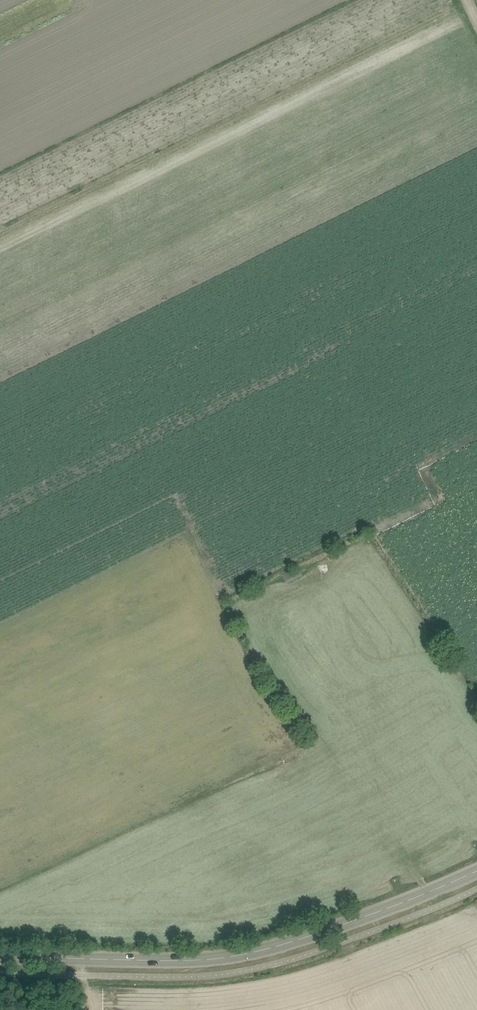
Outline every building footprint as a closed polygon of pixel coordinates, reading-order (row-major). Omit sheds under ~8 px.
[(286,581),(301,575),(298,567),(283,573),(286,581)]
